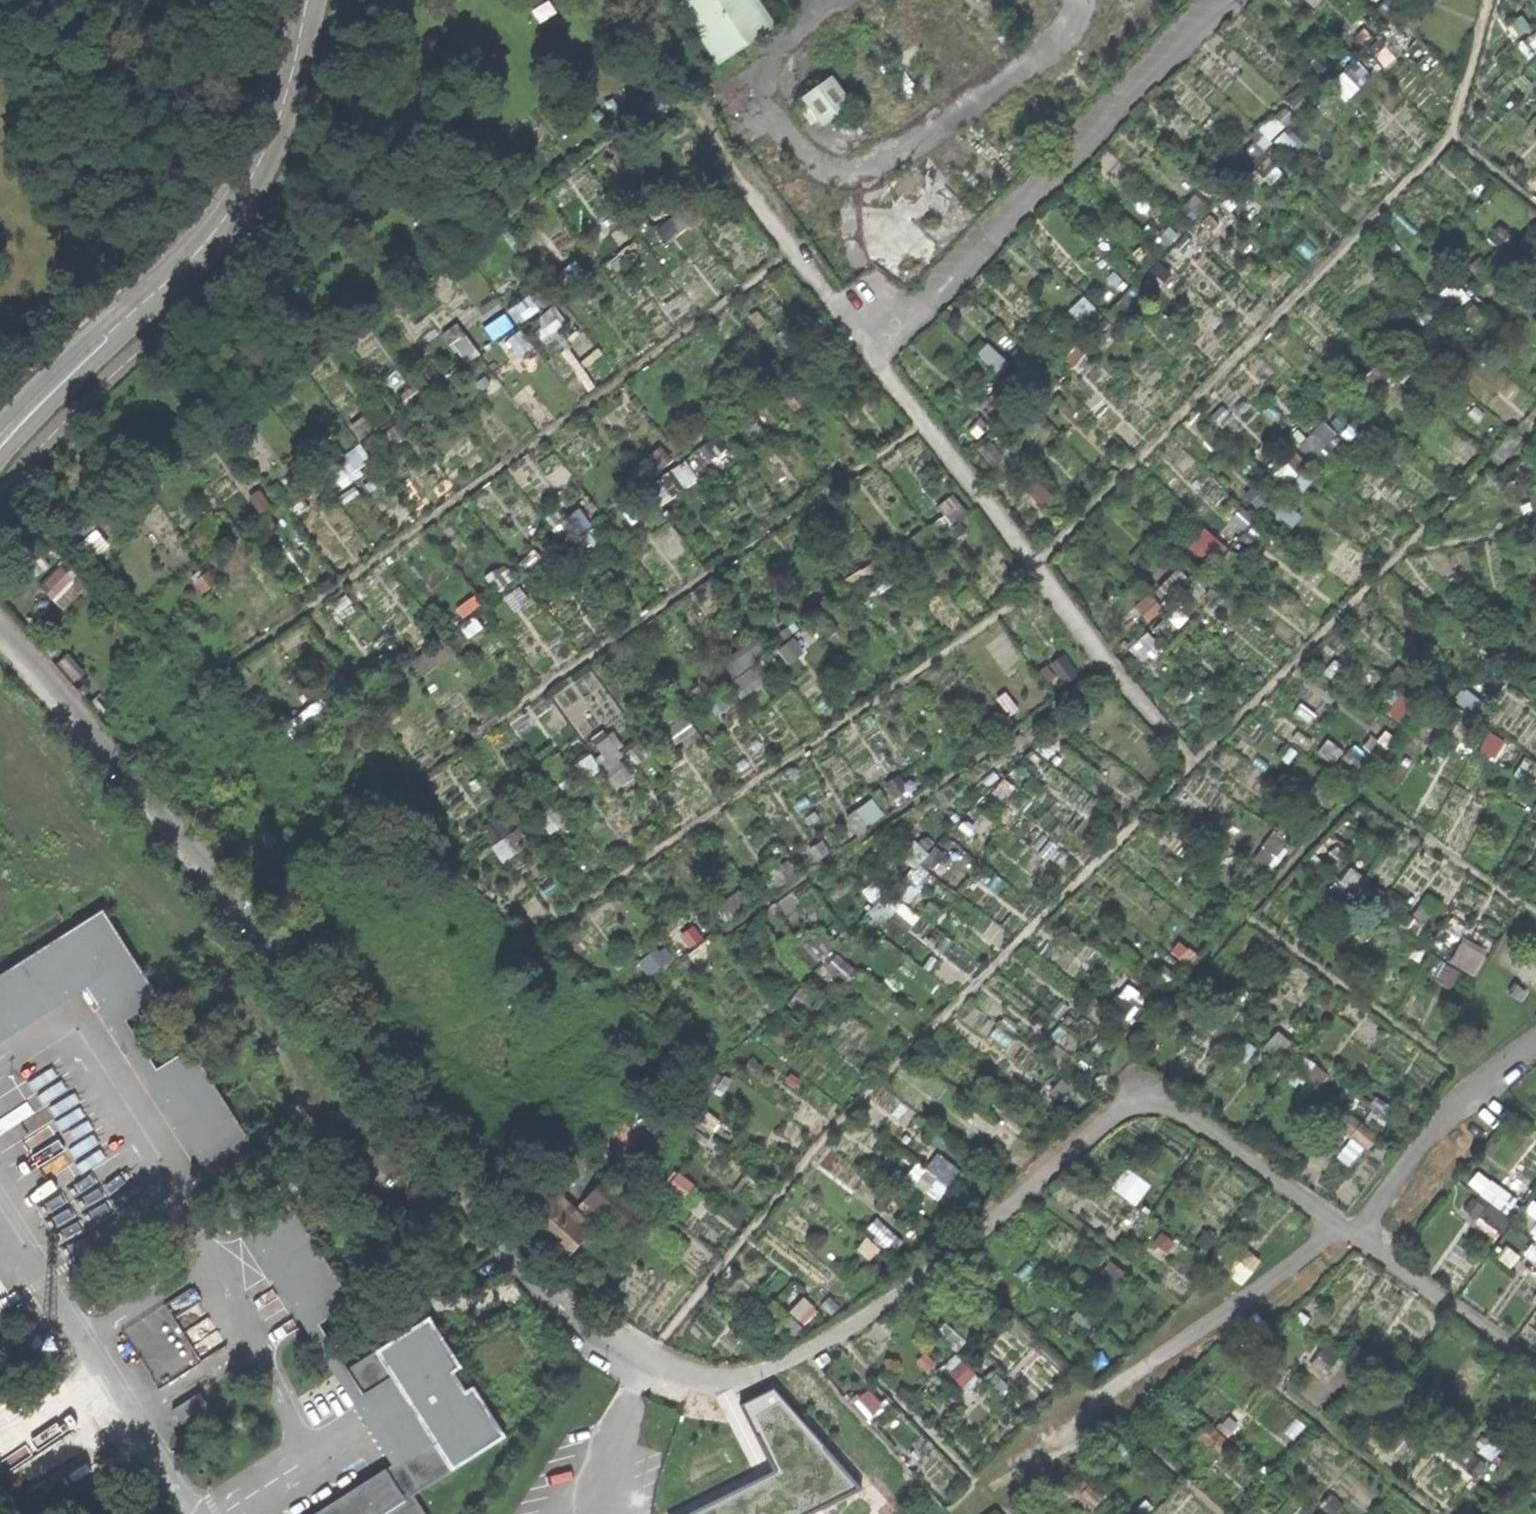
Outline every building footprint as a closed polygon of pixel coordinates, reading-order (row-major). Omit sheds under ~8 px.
[(767,29),(748,0),(689,0),(682,5),(719,62),(767,29)] [(818,127),(844,107),(825,80),(798,101),(802,105),(796,110),(808,127),(814,122),(818,127)] [(431,213),(453,196),(447,190),(425,206),(431,213)] [(1090,297),(1078,308),(1095,326),(1107,315),(1090,297)] [(1305,443),(1318,459),(1347,436),(1334,419),(1305,443)] [(1211,559),(1228,542),(1212,526),(1195,543),(1211,559)] [(66,608),(90,593),(77,573),(54,587),(66,608)] [(613,761),(627,755),(618,736),(604,742),(613,761)] [(861,831),(891,820),(884,800),(853,811),(861,831)] [(518,831),(499,845),(512,863),(532,849),(518,831)] [(1259,855),(1272,867),(1294,844),(1281,831),(1259,855)] [(0,978),(0,1047),(88,993),(399,1462),(419,1495),(510,1437),(479,1388),(471,1394),(455,1372),(463,1368),(432,1319),(350,1369),(324,1324),(357,1305),(192,1050),(160,1071),(129,1019),(161,998),(105,911),(0,978)] [(689,949),(712,932),(703,919),(680,936),(689,949)] [(1457,962),(1482,974),(1493,952),(1469,939),(1457,962)] [(913,1177),(945,1201),(968,1170),(944,1152),(932,1168),(923,1162),(913,1177)] [(1134,1166),(1119,1187),(1143,1204),(1158,1184),(1134,1166)] [(606,1178),(575,1211),(559,1196),(555,1201),(552,1198),(529,1222),(548,1241),(564,1256),(601,1217),(621,1237),(644,1215),(606,1178)] [(1480,1194),(1471,1211),(1503,1229),(1513,1212),(1480,1194)] [(1243,1281),(1266,1266),(1254,1246),(1231,1261),(1243,1281)] [(1481,1470),(1486,1456),(1461,1449),(1457,1462),(1481,1470)] [(75,1490),(107,1474),(96,1452),(64,1468),(75,1490)] [(419,1495),(399,1462),(315,1513),(431,1513),(419,1495)]
